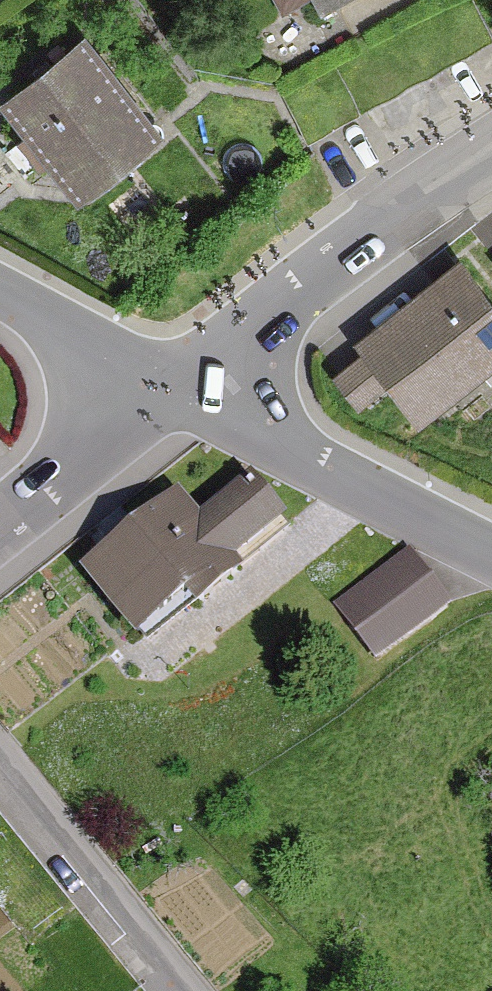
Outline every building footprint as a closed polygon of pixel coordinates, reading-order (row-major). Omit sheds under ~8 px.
[(333,0),(314,0),(318,8),(333,0)] [(0,98),(0,103),(35,147),(79,201),(167,129),(85,29),(0,98)] [(353,338),(416,410),(491,344),(491,300),(451,253),(353,338)] [(291,528),(245,474),(196,514),(175,489),(76,573),(134,641),(188,595),(197,607),(291,528)] [(448,600),(408,553),(362,592),(401,639),(448,600)]
